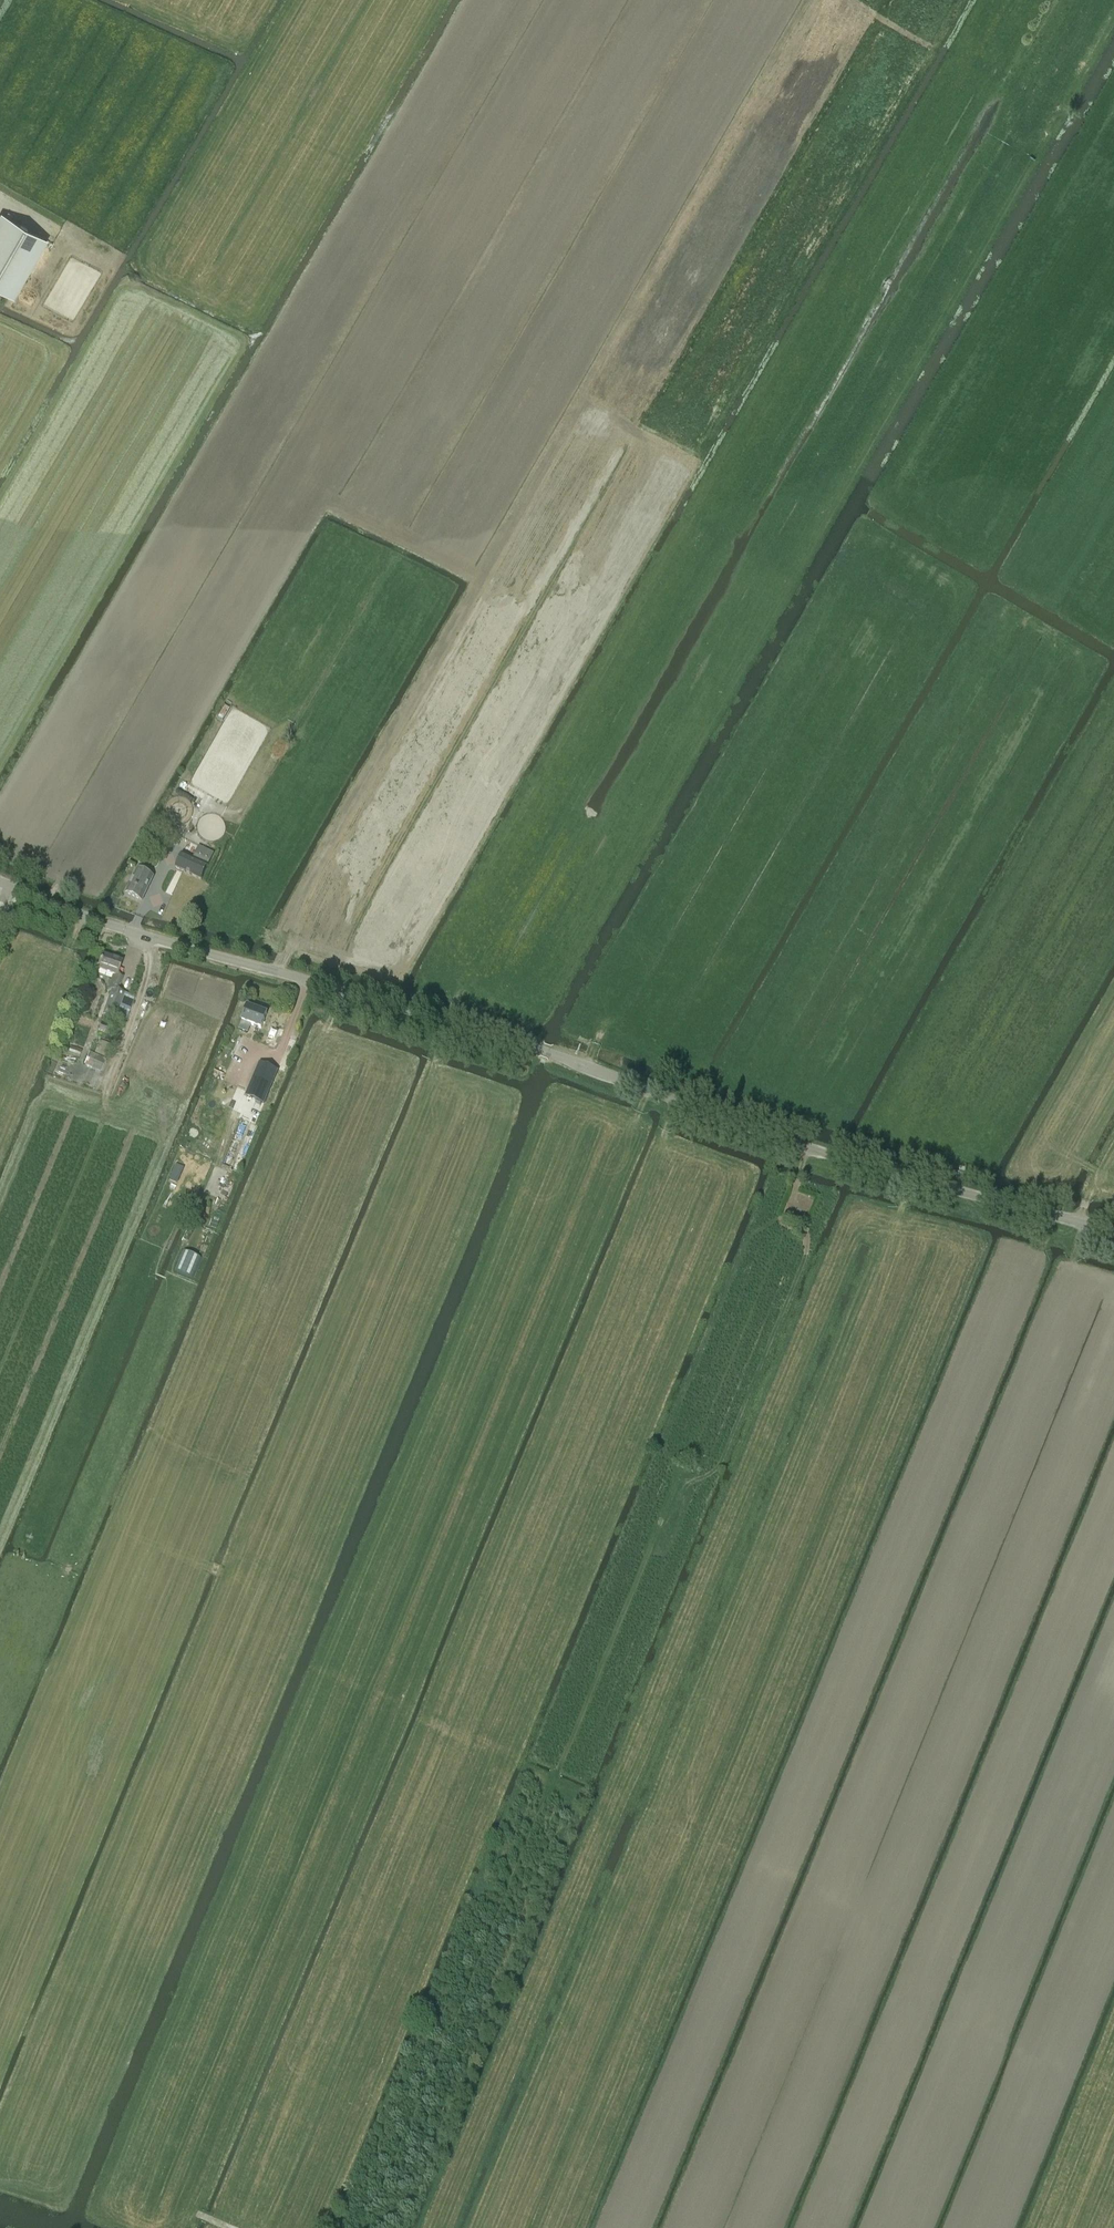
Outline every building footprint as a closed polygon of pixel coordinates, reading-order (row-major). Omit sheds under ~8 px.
[(0,224),(0,290),(10,295),(43,238),(5,216),(0,224)] [(213,853),(199,846),(193,858),(183,853),(176,868),(201,879),(213,853)] [(136,868),(125,892),(142,900),(153,876),(140,870),(136,868)] [(111,990),(102,1014),(125,1022),(134,998),(117,992),(122,977),(117,975),(121,962),(103,956),(101,962),(93,959),(88,972),(97,975),(98,971),(114,976),(109,989),(111,990)] [(261,1028),(266,1014),(248,1006),(242,1021),(243,1021),(239,1029),(247,1032),(250,1024),(261,1028)] [(266,1042),(277,1046),(283,1030),(272,1026),(266,1042)] [(96,1052),(106,1057),(112,1046),(101,1041),(96,1052)] [(70,1048),(68,1054),(79,1058),(81,1051),(70,1048)] [(106,1061),(89,1053),(84,1064),(100,1072),(106,1061)] [(264,1104),(278,1070),(260,1063),(246,1096),(264,1104)] [(214,1075),(209,1087),(219,1091),(224,1079),(214,1075)] [(248,1111),(262,1115),(265,1107),(250,1102),(248,1111)] [(181,1250),(175,1271),(196,1277),(202,1255),(181,1250)]
